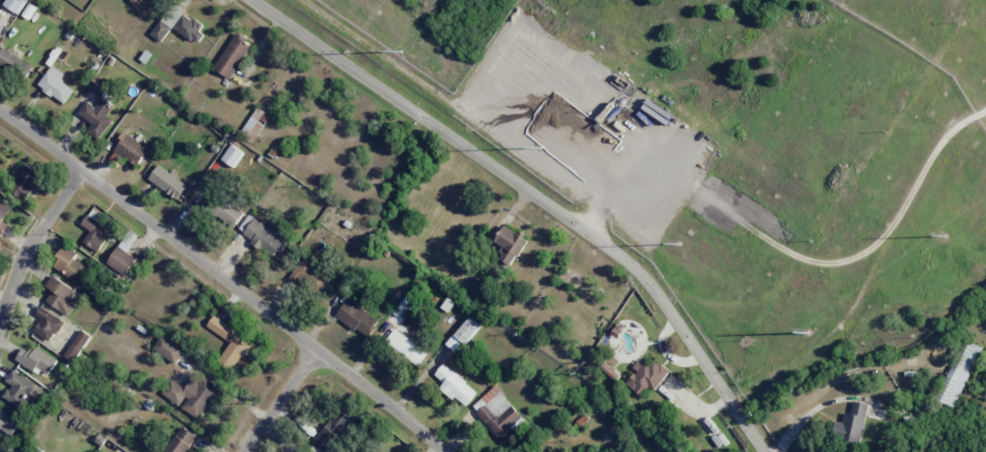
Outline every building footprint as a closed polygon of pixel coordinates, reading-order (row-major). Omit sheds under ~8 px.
[(27,0),(4,0),(1,4),(19,14),(27,0)] [(205,28),(184,13),(174,27),(196,42),(205,28)] [(150,34),(161,42),(172,28),(161,20),(150,34)] [(213,67),(230,79),(253,45),(236,33),(213,67)] [(33,66),(2,47),(0,50),(0,66),(25,80),(33,66)] [(66,103),(74,89),(60,81),(64,73),(51,66),(38,87),(66,103)] [(101,96),(110,84),(98,75),(89,87),(101,96)] [(86,132),(100,140),(112,120),(106,116),(113,105),(101,98),(96,106),(86,101),(78,115),(92,123),(86,132)] [(241,130),(254,139),(271,116),(258,107),(241,130)] [(149,148),(125,133),(113,151),(138,166),(149,148)] [(243,152),(230,145),(222,160),(234,167),(243,152)] [(177,200),(188,185),(159,164),(148,179),(177,200)] [(24,201),(42,174),(27,165),(10,191),(24,201)] [(244,214),(223,198),(212,211),(233,228),(244,214)] [(11,209),(0,202),(0,236),(0,237),(8,225),(3,221),(11,209)] [(274,236),(280,228),(271,222),(267,227),(249,214),(237,231),(276,258),(286,244),(274,236)] [(83,242),(98,251),(110,229),(86,216),(81,225),(90,230),(83,242)] [(497,257),(511,266),(528,239),(505,224),(494,241),(503,247),(497,257)] [(139,235),(129,230),(119,246),(129,252),(139,235)] [(89,268),(74,259),(78,253),(63,245),(56,257),(58,258),(53,268),(80,283),(89,268)] [(136,259),(118,246),(106,263),(125,276),(136,259)] [(289,278),(319,298),(332,277),(301,258),(289,278)] [(45,286),(52,290),(46,301),(69,315),(82,294),(52,276),(45,286)] [(336,315),(367,338),(379,321),(348,298),(336,315)] [(33,331),(51,342),(65,320),(42,305),(36,315),(42,318),(33,331)] [(231,341),(218,363),(234,372),(253,339),(212,316),(206,327),(231,341)] [(454,335),(465,344),(480,326),(469,317),(454,335)] [(91,335),(81,329),(64,357),(73,363),(91,335)] [(420,364),(428,350),(393,330),(385,344),(420,364)] [(153,348),(176,364),(185,350),(162,334),(153,348)] [(461,342),(453,335),(445,343),(454,351),(461,342)] [(981,347),(963,339),(936,399),(954,407),(981,347)] [(47,377),(57,359),(34,346),(31,353),(22,348),(16,359),(47,377)] [(670,372),(653,358),(646,367),(638,360),(633,367),(637,370),(626,383),(641,396),(650,386),(655,390),(670,372)] [(478,389),(441,365),(434,375),(444,382),(439,388),(467,406),(478,389)] [(6,381),(11,384),(3,397),(27,412),(36,396),(31,394),(36,385),(13,370),(6,381)] [(162,394),(181,406),(181,408),(199,419),(220,387),(203,377),(198,385),(191,380),(185,389),(171,379),(162,394)] [(471,408),(504,444),(516,433),(511,427),(523,416),(495,386),(471,408)] [(842,422),(835,420),(831,437),(860,443),(868,404),(853,401),(850,413),(844,412),(842,422)] [(12,436),(21,422),(0,408),(0,431),(2,429),(12,436)] [(338,408),(312,443),(323,451),(332,451),(355,421),(338,408)] [(195,433),(178,425),(165,451),(185,451),(195,433)]
